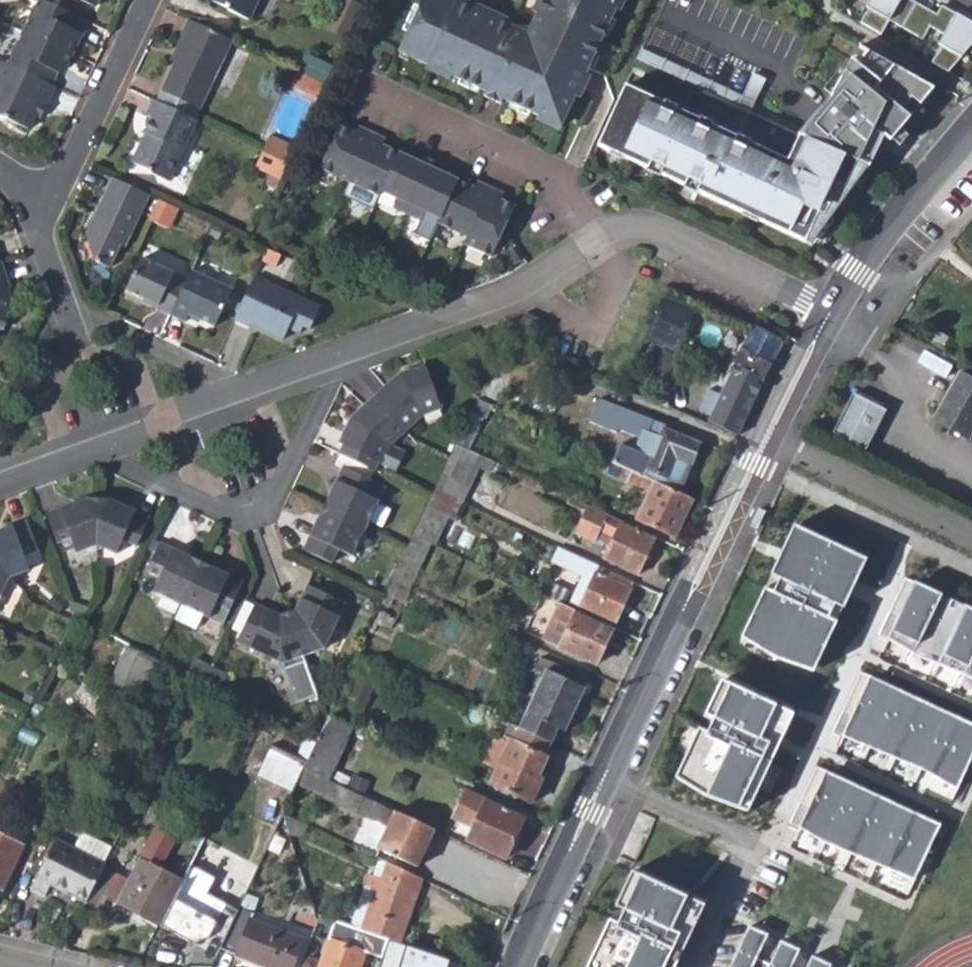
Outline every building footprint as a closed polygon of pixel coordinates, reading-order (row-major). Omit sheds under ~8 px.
[(8,65),(52,85),(58,73),(62,64),(67,66),(78,42),(73,39),(76,31),(81,19),(40,0),(37,0),(8,65)] [(97,0),(76,0),(93,8),(97,0)] [(206,2),(228,12),(228,14),(247,23),(257,0),(207,0),(206,2)] [(521,37),(511,41),(502,37),(505,30),(440,0),(414,0),(389,56),(477,97),(475,101),(491,108),(494,104),(553,131),(614,0),(538,0),(521,37)] [(829,7),(879,36),(888,21),(921,40),(928,28),(942,36),(937,46),(939,47),(929,64),(946,73),(971,42),(971,25),(939,6),(934,15),(909,0),(834,0),(829,7)] [(198,108),(228,41),(184,21),(177,34),(179,36),(184,38),(172,62),(159,91),(153,103),(192,120),(198,108)] [(742,97),(753,74),(651,26),(640,49),(742,97)] [(502,37),(511,41),(521,37),(505,30),(502,37)] [(73,39),(78,42),(81,33),(76,31),(73,39)] [(168,60),(172,62),(184,38),(179,36),(168,60)] [(222,70),(239,76),(249,48),(231,42),(222,70)] [(747,110),(751,112),(766,80),(753,74),(742,97),(640,49),(636,58),(747,110)] [(798,135),(858,163),(881,135),(890,142),(910,117),(901,110),(911,98),(920,105),(933,89),(923,83),(867,52),(858,63),(852,59),(831,95),(833,97),(823,109),(821,107),(798,135)] [(54,86),(52,85),(8,65),(0,61),(0,116),(31,130),(43,102),(46,103),(54,86)] [(58,73),(63,75),(67,66),(62,64),(58,73)] [(322,84),(295,72),(288,86),(315,99),(322,84)] [(624,83),(597,143),(809,244),(865,166),(858,163),(798,135),(751,112),(747,110),(735,135),(624,83)] [(165,182),(192,120),(153,103),(149,101),(141,117),(146,119),(139,132),(143,134),(138,145),(135,144),(126,163),(144,170),(147,176),(165,182)] [(333,130),(314,172),(345,186),(367,139),(354,133),(351,138),(333,130)] [(135,144),(138,145),(143,134),(139,132),(135,144)] [(268,137),(261,152),(285,163),(292,147),(268,137)] [(380,145),(367,139),(345,186),(339,200),(368,213),(374,200),(376,196),(394,157),(378,150),(380,145)] [(171,184),(184,190),(199,158),(185,152),(171,184)] [(255,167),(268,175),(278,180),(285,163),(261,152),(255,167)] [(394,157),(376,196),(393,205),(388,213),(402,219),(426,165),(413,160),(411,164),(394,157)] [(426,165),(402,219),(415,225),(420,216),(434,223),(453,184),(437,177),(440,171),(426,165)] [(264,185),(273,190),(278,180),(268,175),(264,185)] [(148,194),(112,177),(108,185),(84,235),(95,263),(108,268),(119,248),(122,249),(144,202),(148,194)] [(433,226),(464,240),(487,192),(474,186),(471,192),(453,184),(434,223),(433,226)] [(464,240),(462,246),(489,259),(512,210),(499,204),(501,199),(487,192),(464,240)] [(171,213),(174,207),(156,198),(152,205),(171,213)] [(164,228),(171,213),(152,205),(146,219),(164,228)] [(274,268),(279,255),(264,249),(258,261),(274,268)] [(154,307),(168,314),(184,278),(171,273),(172,270),(141,256),(126,289),(157,303),(154,307)] [(233,287),(189,267),(184,278),(168,314),(183,321),(185,315),(188,310),(199,315),(216,323),(233,287)] [(0,271),(0,317),(11,312),(4,292),(7,291),(0,271)] [(317,306),(252,276),(232,317),(246,324),(248,321),(280,335),(285,326),(296,331),(300,323),(307,326),(317,306)] [(653,318),(685,333),(693,313),(662,298),(653,318)] [(185,315),(197,320),(199,315),(188,310),(185,315)] [(675,355),(685,333),(653,318),(643,341),(675,355)] [(708,422),(736,435),(748,409),(765,376),(783,342),(751,327),(747,333),(732,364),(733,365),(720,395),(711,414),(708,422)] [(396,377),(372,397),(403,433),(423,417),(443,407),(421,365),(396,377)] [(510,378),(491,368),(477,398),(490,404),(496,407),(510,378)] [(931,418),(967,438),(971,428),(971,378),(957,370),(931,418)] [(564,407),(613,428),(620,410),(570,390),(564,407)] [(699,408),(711,414),(720,395),(707,391),(699,408)] [(891,409),(859,393),(838,434),(871,450),(891,409)] [(403,433),(372,397),(346,418),(334,445),(338,447),(335,455),(371,472),(375,463),(376,464),(383,450),(403,433)] [(484,416),(490,404),(477,398),(471,411),(484,416)] [(624,467),(677,492),(698,442),(663,428),(665,424),(652,419),(647,432),(643,430),(635,450),(619,444),(612,461),(624,467)] [(463,483),(473,463),(478,454),(455,444),(448,459),(435,488),(456,499),(462,502),(469,487),(463,483)] [(473,463),(489,471),(494,461),(478,454),(473,463)] [(674,537),(692,499),(677,492),(624,467),(612,461),(601,456),(595,468),(647,493),(636,518),(674,537)] [(340,471),(331,489),(333,497),(326,512),(364,529),(375,505),(383,490),(368,483),(340,471)] [(447,515),(456,499),(435,488),(429,500),(426,506),(447,515)] [(321,510),(326,512),(333,497),(331,489),(321,510)] [(73,503),(76,510),(92,505),(99,506),(100,499),(88,498),(73,503)] [(110,507),(123,513),(126,506),(114,500),(100,499),(99,506),(110,507)] [(77,554),(97,546),(99,506),(92,505),(76,510),(73,503),(47,513),(57,543),(72,538),(77,554)] [(620,523),(620,521),(588,505),(575,533),(594,541),(599,532),(613,537),(603,558),(638,574),(653,539),(620,523)] [(149,518),(126,506),(123,513),(110,507),(99,506),(97,546),(115,554),(123,540),(135,546),(149,518)] [(321,510),(312,530),(318,529),(326,512),(321,510)] [(350,556),(364,529),(326,512),(318,529),(312,530),(303,550),(330,563),(336,551),(350,556)] [(1,530),(3,536),(0,538),(0,566),(9,576),(29,569),(25,556),(40,550),(29,520),(1,530)] [(818,664),(839,621),(830,617),(837,603),(845,607),(869,558),(796,523),(773,573),(781,577),(775,591),(766,587),(746,630),(818,664)] [(403,587),(424,541),(412,535),(406,550),(391,581),(403,587)] [(154,592),(182,605),(199,570),(183,563),(182,554),(160,545),(147,572),(160,579),(154,592)] [(614,621),(632,582),(589,562),(557,547),(551,561),(591,580),(579,606),(614,621)] [(183,563),(199,570),(202,563),(182,554),(183,563)] [(199,570),(213,577),(223,573),(202,563),(199,570)] [(9,576),(0,566),(0,595),(9,576)] [(213,577),(199,570),(182,605),(203,615),(210,618),(212,614),(216,605),(232,612),(245,584),(223,573),(213,577)] [(781,577),(773,573),(766,587),(775,591),(781,577)] [(909,576),(901,592),(911,597),(891,637),(912,649),(906,660),(912,662),(917,652),(937,662),(932,672),(937,674),(942,664),(962,674),(957,684),(963,686),(968,676),(971,678),(971,606),(909,576)] [(404,602),(410,590),(403,587),(391,581),(385,594),(404,602)] [(308,586),(296,611),(300,614),(295,623),(291,624),(303,657),(324,649),(345,604),(308,586)] [(542,639),(559,647),(575,613),(576,610),(560,603),(542,639)] [(830,617),(839,621),(845,607),(837,603),(830,617)] [(203,615),(182,605),(175,619),(197,629),(203,615)] [(232,612),(216,605),(212,614),(227,621),(232,612)] [(280,617),(256,606),(237,644),(282,665),(296,706),(318,698),(303,657),(291,624),(286,627),(277,622),(280,617)] [(288,614),(291,624),(295,623),(300,614),(296,611),(288,614)] [(610,630),(575,613),(559,647),(594,664),(610,630)] [(277,622),(286,627),(291,624),(288,614),(280,617),(277,622)] [(160,661),(128,645),(111,682),(134,693),(138,684),(147,688),(160,661)] [(543,673),(518,728),(549,742),(555,729),(563,731),(583,687),(566,679),(569,671),(539,657),(534,668),(543,673)] [(925,767),(928,760),(940,765),(936,774),(960,788),(971,763),(971,722),(864,671),(856,687),(866,691),(846,734),(925,767)] [(700,728),(679,771),(751,805),(772,761),(763,757),(779,725),(787,729),(795,713),(723,679),(715,695),(724,699),(715,718),(708,732),(700,728)] [(147,688),(138,684),(134,693),(143,697),(147,688)] [(724,699),(715,695),(706,714),(715,718),(724,699)] [(327,780),(351,727),(328,716),(325,721),(315,743),(303,769),(327,780)] [(763,757),(772,761),(787,729),(779,725),(763,757)] [(543,755),(549,742),(518,728),(512,741),(509,741),(489,783),(529,802),(539,782),(535,780),(546,758),(543,755)] [(496,765),(507,739),(497,734),(485,760),(496,765)] [(293,764),(303,769),(315,743),(305,738),(293,764)] [(928,760),(925,767),(936,774),(940,765),(928,760)] [(820,786),(801,826),(821,838),(816,849),(822,852),(827,841),(847,851),(842,861),(847,864),(852,853),(872,862),(867,873),(873,876),(878,865),(909,879),(904,890),(910,893),(942,824),(817,766),(810,782),(820,786)] [(415,867),(432,829),(382,806),(327,780),(303,769),(296,784),(387,827),(378,850),(415,867)] [(466,840),(504,859),(522,818),(464,791),(453,817),(473,826),(466,840)] [(301,834),(305,826),(281,815),(289,836),(301,834)] [(105,896),(158,925),(182,880),(159,868),(178,833),(160,822),(129,878),(117,872),(105,896)] [(1,892),(23,845),(0,834),(0,891),(1,892)] [(73,848),(104,863),(112,847),(85,834),(79,834),(73,848)] [(49,886),(84,903),(104,863),(73,848),(54,839),(30,890),(43,897),(49,886)] [(399,943),(420,878),(385,862),(380,878),(368,875),(351,927),(386,939),(399,943)] [(242,875),(251,880),(257,867),(247,863),(242,875)] [(599,966),(676,966),(683,953),(674,949),(690,916),(698,920),(706,905),(633,870),(625,886),(634,890),(625,909),(619,923),(610,919),(589,962),(599,966)] [(158,925),(216,956),(219,949),(237,910),(182,880),(158,925)] [(634,890),(625,886),(616,905),(625,909),(634,890)] [(237,910),(219,949),(265,966),(291,966),(301,939),(250,919),(250,915),(237,910)] [(674,949),(683,953),(696,925),(698,920),(690,916),(674,949)] [(386,939),(351,927),(330,919),(312,966),(359,966),(364,952),(380,958),(386,939)] [(731,966),(769,966),(771,962),(759,956),(769,933),(751,925),(731,966)] [(386,939),(380,958),(377,966),(457,966),(458,963),(399,943),(386,939)] [(782,939),(771,962),(769,966),(792,966),(801,948),(782,939)] [(814,954),(808,966),(831,966),(833,963),(814,954)]
